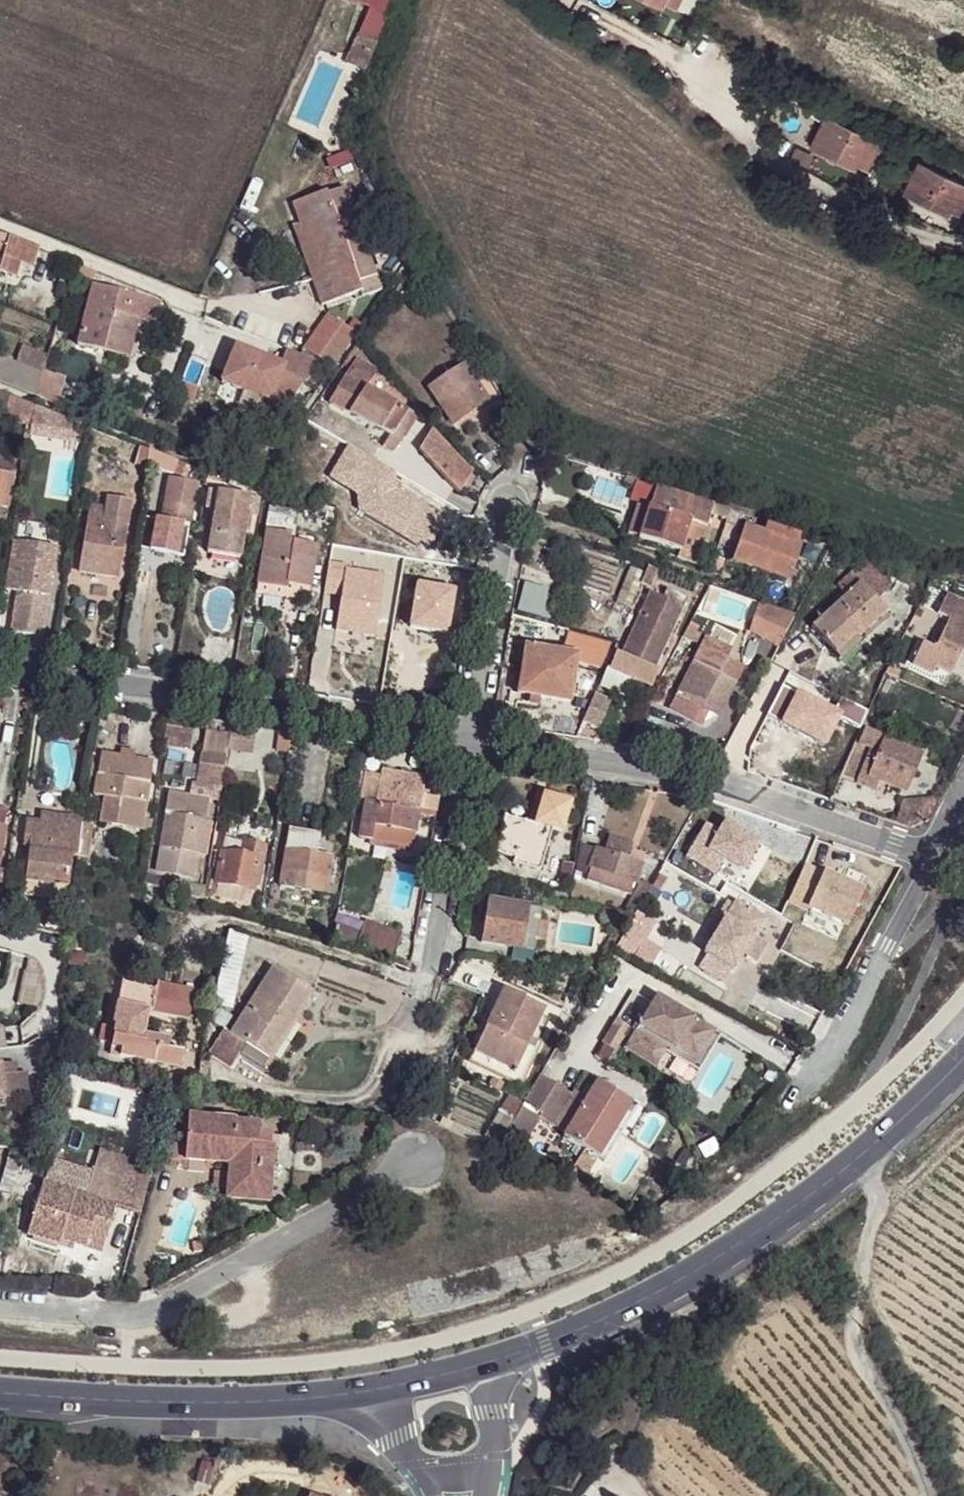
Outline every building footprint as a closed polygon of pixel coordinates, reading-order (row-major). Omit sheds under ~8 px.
[(386,0),(361,0),(361,1),(382,9),(386,0)] [(661,9),(663,4),(676,11),(681,0),(643,0),(661,9)] [(372,55),(377,44),(359,35),(354,47),(372,55)] [(364,72),(372,55),(354,47),(346,64),(364,72)] [(881,146),(825,118),(810,148),(854,170),(856,166),(868,172),(881,146)] [(918,164),(903,194),(947,216),(949,212),(962,218),(963,213),(963,187),(918,164)] [(347,197),(344,189),(326,195),(329,204),(347,197)] [(375,277),(347,197),(329,204),(326,195),(325,193),(292,205),(300,228),(306,226),(325,277),(312,281),(321,307),(360,293),(357,283),(375,277)] [(325,277),(306,226),(300,228),(294,230),(312,281),(325,277)] [(38,249),(9,237),(9,238),(0,236),(0,272),(16,278),(20,265),(32,269),(38,249)] [(96,273),(76,264),(72,276),(86,282),(88,277),(94,280),(96,273)] [(153,330),(159,303),(91,286),(76,346),(97,351),(99,344),(130,351),(137,326),(153,330)] [(332,368),(356,334),(328,316),(305,351),(332,368)] [(129,359),(130,351),(99,344),(97,351),(129,359)] [(290,402),(317,362),(286,350),(279,365),(235,347),(221,382),(269,401),(272,394),(290,402)] [(43,373),(47,358),(22,348),(16,364),(0,357),(0,382),(36,396),(43,373)] [(371,381),(377,370),(358,360),(351,371),(371,381)] [(498,397),(482,373),(474,379),(464,364),(429,387),(452,423),(490,399),(492,401),(498,397)] [(418,416),(406,410),(367,388),(371,381),(351,371),(331,403),(390,435),(383,447),(393,452),(403,438),(404,439),(418,416)] [(56,396),(61,379),(43,373),(36,396),(60,406),(63,398),(56,396)] [(190,392),(192,387),(181,383),(179,388),(190,392)] [(0,392),(0,414),(3,414),(2,422),(30,426),(33,405),(0,392)] [(83,425),(33,405),(30,426),(29,433),(81,442),(83,425)] [(459,495),(473,473),(432,429),(419,451),(459,495)] [(27,444),(29,433),(19,432),(17,442),(27,444)] [(146,468),(149,451),(139,447),(134,464),(146,468)] [(173,474),(177,461),(149,451),(147,466),(173,474)] [(14,460),(0,458),(0,520),(4,521),(14,460)] [(216,482),(218,478),(209,474),(207,479),(216,482)] [(635,481),(626,478),(624,483),(633,486),(635,481)] [(183,558),(196,485),(169,480),(155,552),(183,558)] [(706,528),(711,515),(726,520),(730,510),(655,487),(648,509),(639,537),(638,539),(679,552),(677,559),(694,565),(702,541),(706,528)] [(248,534),(251,516),(256,517),(259,498),(208,489),(205,509),(211,509),(208,527),(212,528),(207,553),(240,559),(245,533),(248,534)] [(117,578),(130,503),(108,499),(106,509),(90,506),(79,572),(117,578)] [(332,521),(334,505),(327,504),(324,520),(332,521)] [(639,537),(648,509),(637,505),(628,534),(639,537)] [(309,589),(316,547),(288,543),(289,537),(293,538),(297,512),(269,508),(256,585),(285,590),(286,585),(309,589)] [(733,539),(741,514),(730,510),(726,520),(719,541),(728,541),(733,539)] [(789,562),(797,539),(780,533),(780,532),(767,527),(765,536),(743,528),(732,561),(789,582),(795,564),(789,562)] [(707,542),(711,529),(706,528),(702,541),(707,542)] [(42,637),(57,548),(13,541),(6,590),(17,592),(11,632),(42,637)] [(406,561),(330,547),(328,558),(365,564),(364,568),(403,575),(406,561)] [(831,571),(837,559),(827,554),(821,566),(831,571)] [(721,569),(723,563),(713,559),(710,570),(717,572),(721,569)] [(891,587),(865,559),(849,574),(858,583),(859,582),(876,600),(891,587)] [(457,609),(463,572),(406,561),(403,575),(399,598),(419,602),(417,614),(453,621),(455,609),(457,609)] [(649,588),(656,570),(648,567),(641,584),(649,588)] [(887,612),(876,600),(859,582),(858,583),(849,574),(836,586),(846,596),(811,627),(835,654),(854,637),(856,640),(887,612)] [(561,623),(567,602),(546,596),(547,591),(524,584),(517,612),(561,623)] [(307,598),(309,589),(286,585),(285,590),(283,599),(295,601),(296,596),(307,598)] [(655,669),(687,598),(666,589),(662,598),(650,593),(622,655),(616,652),(609,668),(652,686),(659,670),(655,669)] [(963,645),(963,603),(946,595),(937,614),(950,620),(937,650),(922,643),(912,664),(933,674),(936,668),(951,674),(963,645)] [(778,648),(794,615),(758,603),(748,632),(778,648)] [(696,644),(700,636),(687,629),(683,637),(696,644)] [(605,657),(609,645),(569,633),(565,646),(587,653),(584,664),(600,668),(605,657)] [(840,659),(859,642),(856,640),(854,637),(835,654),(840,659)] [(717,717),(742,669),(725,660),(730,651),(704,638),(668,709),(694,723),(701,709),(717,717)] [(569,703),(577,656),(567,654),(567,649),(557,648),(557,652),(525,647),(517,694),(530,696),(529,705),(537,706),(538,698),(569,703)] [(899,680),(902,672),(888,666),(884,674),(899,680)] [(598,730),(611,702),(594,694),(582,723),(598,730)] [(189,749),(194,717),(167,713),(162,745),(189,749)] [(251,753),(255,727),(231,723),(227,749),(251,753)] [(905,792),(920,756),(884,741),(885,738),(861,728),(840,777),(875,791),(879,782),(905,792)] [(288,752),(291,733),(280,731),(277,751),(288,752)] [(220,787),(228,739),(204,735),(195,782),(220,787)] [(131,759),(133,751),(123,750),(122,757),(131,759)] [(144,819),(153,762),(131,759),(122,757),(101,753),(94,795),(104,797),(100,822),(142,830),(144,819)] [(436,812),(438,797),(421,795),(424,779),(382,772),(382,777),(359,773),(355,799),(365,801),(358,838),(412,847),(418,813),(423,814),(424,810),(436,812)] [(204,856),(210,823),(204,822),(208,806),(209,801),(168,793),(164,813),(166,813),(155,870),(192,877),(196,855),(204,856)] [(540,871),(552,829),(561,832),(570,803),(543,795),(537,817),(535,824),(527,822),(504,816),(495,853),(514,858),(513,863),(540,871)] [(930,820),(939,803),(931,799),(901,803),(894,824),(909,829),(930,820)] [(210,823),(213,807),(208,806),(204,822),(210,823)] [(50,830),(52,815),(40,814),(39,822),(44,829),(50,830)] [(81,825),(82,819),(52,815),(50,830),(44,829),(39,822),(26,821),(22,845),(28,850),(24,880),(68,886),(72,857),(77,856),(79,841),(81,825)] [(535,824),(537,817),(529,815),(527,822),(535,824)] [(149,831),(151,820),(144,819),(142,830),(149,831)] [(90,842),(92,826),(81,825),(79,841),(90,842)] [(326,894),(332,857),(316,854),(319,834),(289,829),(285,851),(286,851),(280,887),(326,894)] [(258,872),(263,852),(264,848),(225,838),(220,854),(214,853),(212,867),(219,869),(216,883),(254,892),(255,887),(260,888),(264,873),(263,872),(258,872)] [(627,860),(632,846),(610,838),(605,853),(627,860)] [(87,867),(90,842),(79,841),(77,856),(76,864),(87,867)] [(589,869),(596,850),(579,845),(576,864),(589,869)] [(963,863),(963,845),(954,860),(962,865),(963,863)] [(635,886),(642,866),(627,860),(605,853),(596,850),(589,869),(586,879),(630,895),(633,885),(635,886)] [(263,872),(267,853),(263,852),(258,872),(263,872)] [(711,891),(724,869),(697,854),(684,875),(711,891)] [(570,884),(574,864),(563,862),(559,881),(570,884)] [(483,888),(486,876),(471,872),(468,884),(483,888)] [(160,888),(162,880),(142,875),(141,882),(160,888)] [(203,899),(205,888),(190,885),(188,895),(203,899)] [(538,921),(539,911),(528,909),(528,908),(487,901),(481,942),(533,951),(535,941),(544,942),(547,922),(538,921)] [(767,943),(755,936),(766,919),(735,901),(733,905),(716,933),(704,952),(708,954),(700,966),(724,981),(731,969),(734,970),(744,954),(756,961),(767,943)] [(716,933),(733,905),(727,902),(711,929),(716,933)] [(68,930),(69,920),(59,919),(58,928),(68,930)] [(394,957),(402,935),(364,921),(360,934),(355,948),(392,961),(394,957)] [(355,948),(360,934),(335,925),(332,939),(355,948)] [(234,1008),(242,933),(222,931),(215,1006),(234,1008)] [(82,951),(84,934),(71,932),(69,950),(82,951)] [(609,956),(620,937),(612,932),(601,951),(609,956)] [(411,963),(394,957),(392,961),(392,963),(410,969),(411,963)] [(41,977),(39,967),(37,964),(33,959),(29,958),(26,974),(41,977)] [(268,1059),(310,993),(272,969),(231,1035),(268,1059)] [(40,1004),(42,995),(41,977),(26,974),(24,973),(17,1004),(38,1008),(40,1004)] [(188,1021),(194,990),(158,983),(156,989),(121,982),(113,1025),(115,1025),(115,1028),(111,1044),(109,1054),(180,1068),(183,1052),(168,1049),(170,1040),(143,1035),(137,1034),(142,1012),(147,1013),(188,1021)] [(530,1039),(545,1008),(503,989),(470,1061),(519,1084),(539,1043),(530,1039)] [(713,1032),(656,997),(638,1026),(645,1030),(641,1036),(634,1032),(624,1049),(653,1067),(664,1050),(660,1048),(665,1040),(696,1060),(713,1032)] [(143,1035),(147,1013),(142,1012),(137,1034),(143,1035)] [(615,1051),(629,1028),(615,1020),(601,1043),(615,1051)] [(111,1044),(115,1028),(103,1026),(99,1042),(111,1044)] [(641,1036),(645,1030),(638,1026),(634,1032),(641,1036)] [(268,1059),(231,1035),(223,1030),(209,1053),(231,1068),(240,1055),(262,1069),(268,1059)] [(713,1032),(696,1060),(665,1040),(660,1048),(664,1050),(698,1071),(720,1035),(713,1032)] [(29,1098),(26,1073),(16,1074),(15,1063),(0,1065),(4,1100),(29,1098)] [(66,1088),(71,1067),(64,1065),(57,1086),(66,1088)] [(182,1088),(184,1077),(169,1074),(167,1085),(182,1088)] [(561,1112),(572,1095),(540,1076),(525,1101),(545,1113),(542,1119),(566,1132),(574,1120),(561,1112)] [(597,1158),(631,1102),(597,1081),(587,1099),(574,1091),(572,1095),(561,1112),(574,1120),(566,1132),(563,1137),(584,1150),(572,1171),(583,1178),(596,1157),(597,1158)] [(70,1111),(76,1091),(68,1089),(64,1109),(70,1111)] [(513,1121),(523,1104),(510,1097),(500,1113),(513,1121)] [(522,1147),(539,1117),(542,1119),(545,1113),(525,1101),(523,1104),(513,1121),(504,1138),(522,1147)] [(504,1138),(513,1121),(500,1113),(485,1139),(481,1146),(496,1153),(504,1138)] [(269,1145),(258,1144),(258,1132),(259,1125),(234,1123),(235,1121),(187,1117),(185,1145),(184,1160),(186,1160),(229,1163),(228,1173),(227,1189),(227,1198),(262,1201),(264,1176),(271,1176),(273,1145),(269,1145)] [(269,1145),(270,1133),(258,1132),(258,1144),(269,1145)] [(185,1170),(186,1160),(184,1160),(185,1145),(166,1144),(159,1168),(185,1170)] [(30,1175),(35,1156),(10,1149),(5,1168),(16,1171),(30,1175)] [(139,1216),(153,1168),(153,1165),(99,1149),(95,1164),(108,1168),(108,1166),(125,1171),(114,1209),(139,1216)] [(86,1194),(92,1173),(52,1161),(46,1182),(86,1194)] [(114,1209),(125,1171),(108,1166),(108,1168),(95,1164),(92,1173),(86,1194),(46,1182),(43,1181),(27,1236),(59,1245),(60,1240),(73,1244),(101,1252),(114,1209)] [(16,1171),(5,1168),(0,1185),(0,1197),(8,1199),(16,1171)] [(227,1189),(228,1173),(215,1172),(214,1188),(227,1189)] [(269,1201),(271,1176),(264,1176),(262,1201),(269,1201)] [(73,1244),(60,1240),(58,1247),(71,1251),(73,1244)] [(200,1256),(200,1245),(192,1245),(192,1256),(200,1256)]
